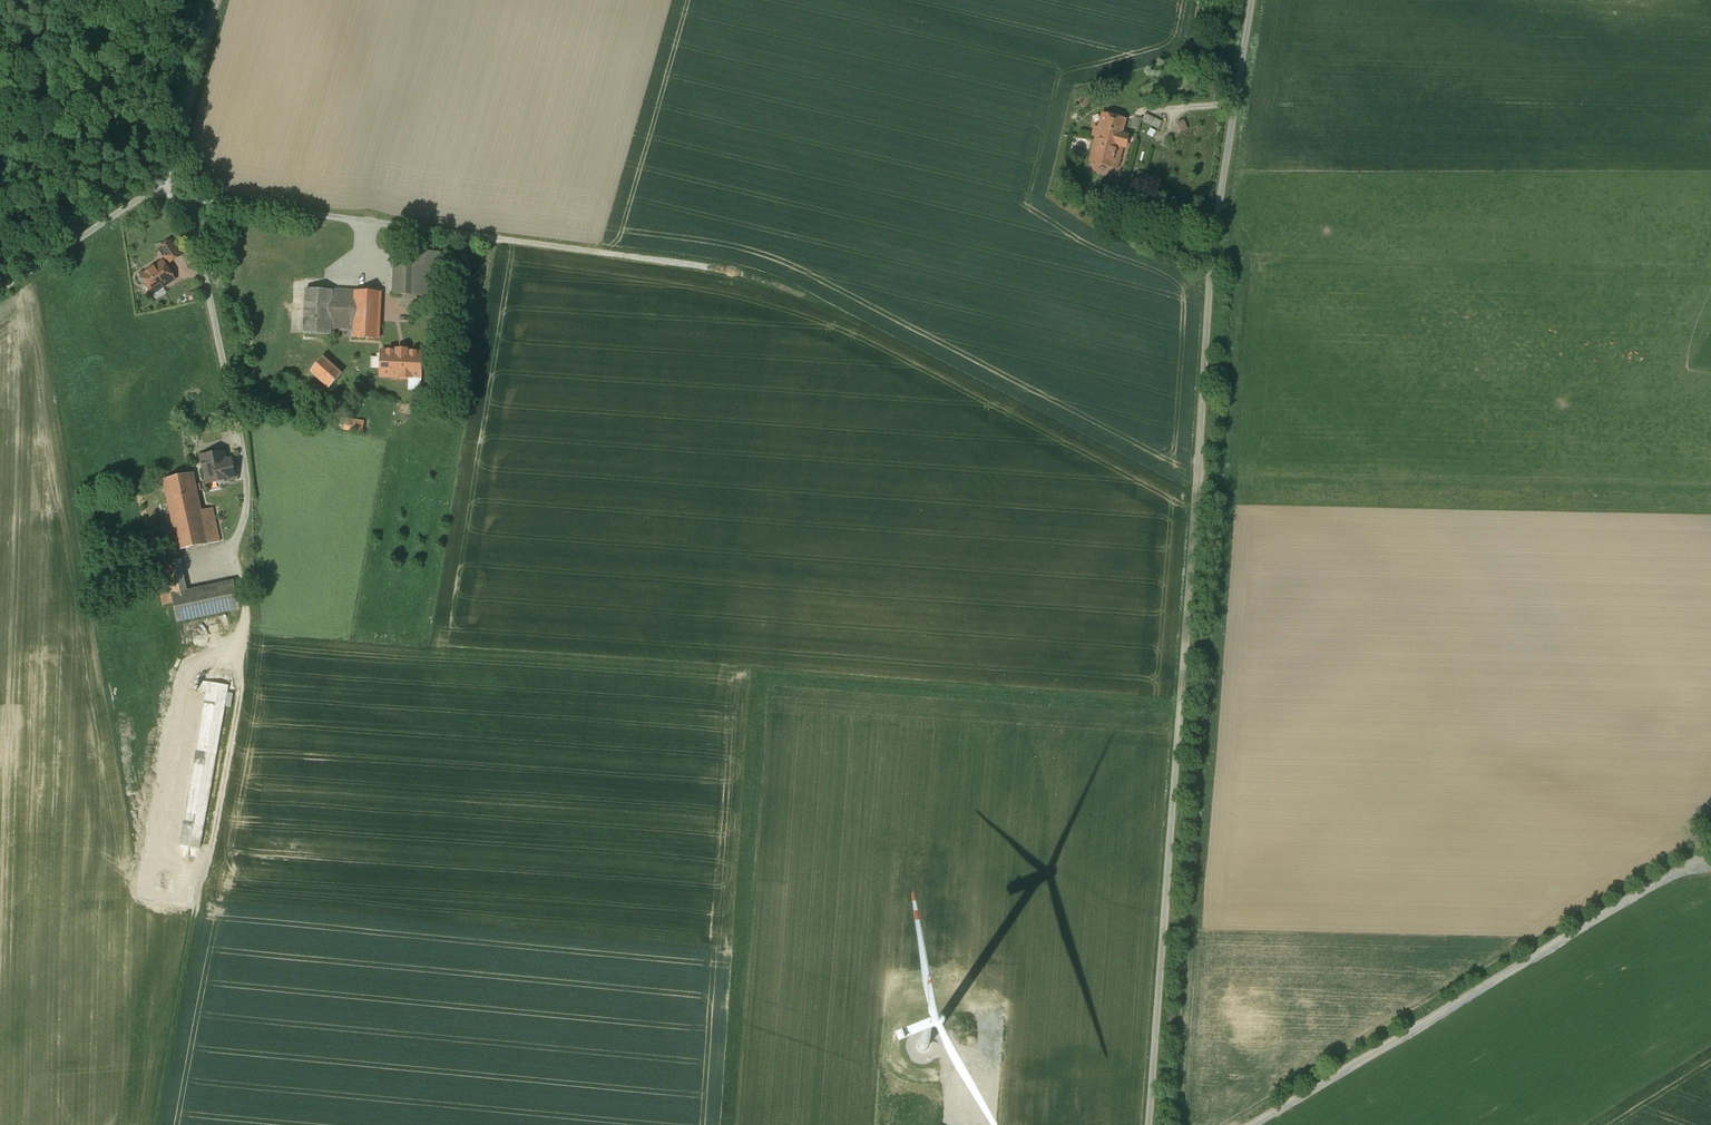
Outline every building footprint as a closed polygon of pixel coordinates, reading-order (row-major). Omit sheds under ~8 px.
[(1125,121),(1103,116),(1099,130),(1095,129),(1093,135),(1097,136),(1091,161),(1117,167),(1124,142),(1120,141),(1125,121)] [(1181,120),(1184,130),(1193,127),(1190,117),(1181,120)] [(172,241),(160,249),(169,264),(181,256),(172,241)] [(420,251),(395,250),(394,295),(418,296),(420,251)] [(439,252),(420,251),(418,296),(437,297),(439,277),(439,252)] [(163,262),(140,277),(140,280),(142,283),(145,284),(146,283),(153,294),(175,280),(163,262)] [(385,292),(304,287),(301,334),(329,336),(330,327),(354,328),(352,363),(381,365),(385,292)] [(342,374),(324,358),(311,372),(329,389),(342,374)] [(365,422),(346,419),(344,430),(363,433),(365,422)] [(224,452),(201,457),(207,485),(236,479),(232,460),(226,461),(224,452)] [(194,474),(163,481),(179,551),(221,542),(213,509),(202,511),(194,474)] [(240,608),(235,583),(188,593),(182,561),(156,567),(162,595),(164,606),(174,604),(177,622),(240,608)] [(229,687),(209,683),(182,838),(201,841),(229,687)]
